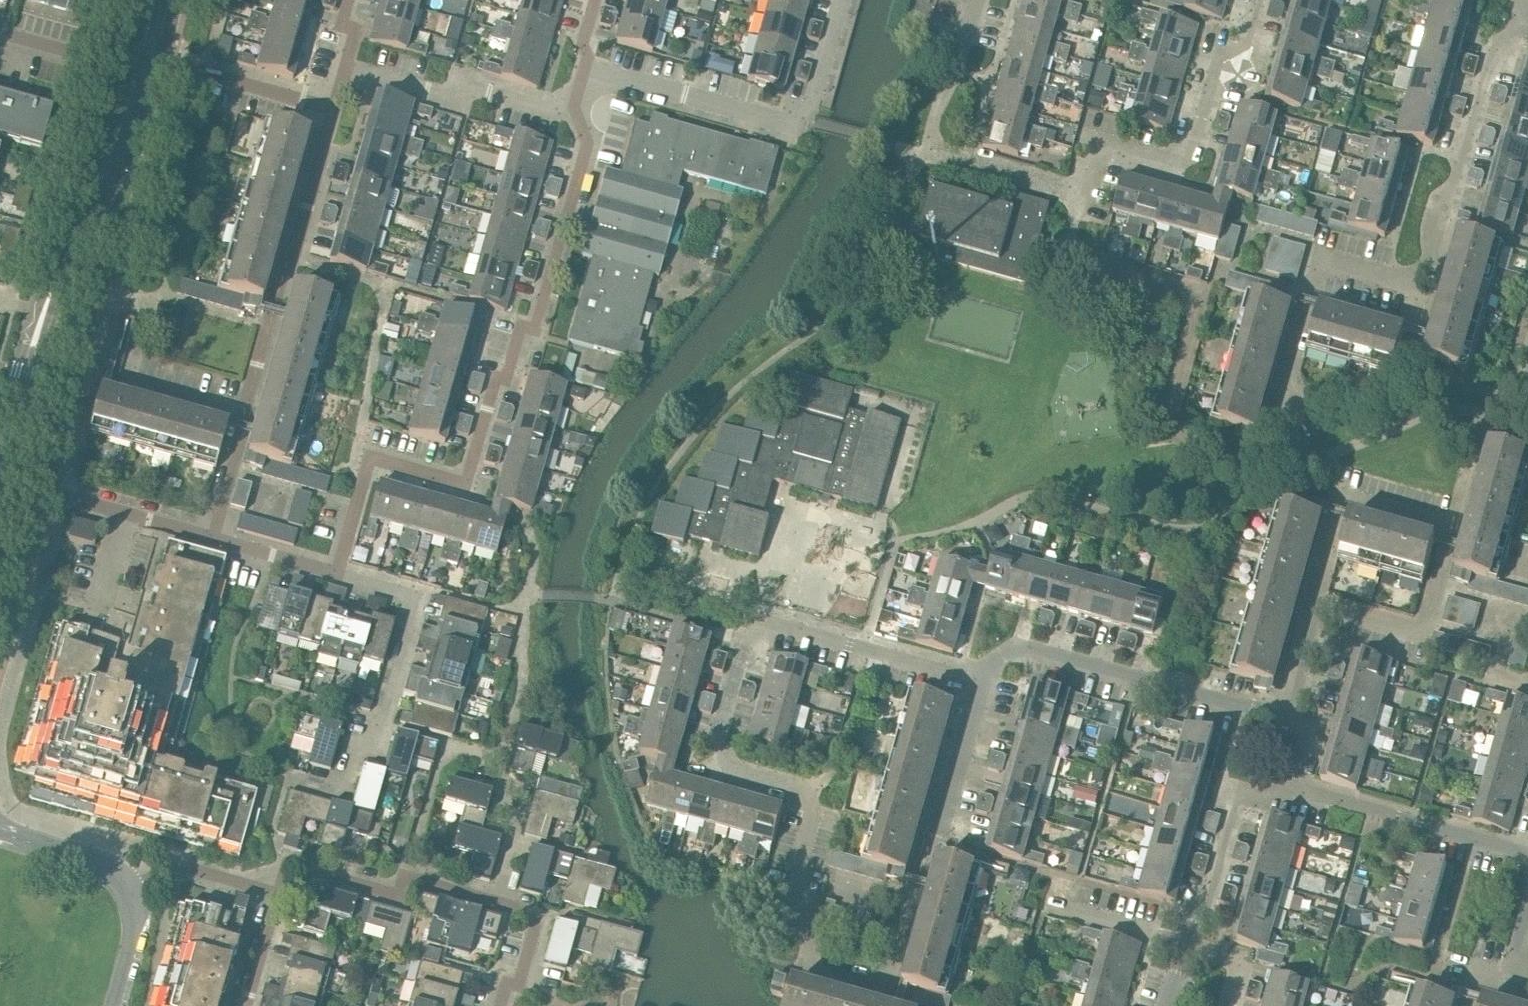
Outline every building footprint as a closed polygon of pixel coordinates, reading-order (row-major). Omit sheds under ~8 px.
[(76,13),(80,0),(29,0),(76,13)] [(316,0),(276,0),(275,6),(311,16),(316,0)] [(330,0),(322,0),(320,4),(323,8),(334,11),(336,2),(330,0)] [(418,9),(386,0),(381,0),(376,19),(412,30),(418,9)] [(420,0),(386,0),(418,9),(420,0)] [(561,4),(548,0),(511,0),(523,3),(519,14),(555,25),(561,4)] [(628,1),(664,11),(667,0),(628,0),(628,1)] [(807,7),(784,0),(770,0),(765,17),(801,27),(807,7)] [(1018,20),(1054,30),(1058,16),(1064,18),(1063,20),(1077,24),(1080,16),(1026,0),(1024,0),(1018,20)] [(1080,16),(1082,7),(1068,3),(1068,5),(1062,4),(1063,0),(1026,0),(1080,16)] [(1166,3),(1186,9),(1208,16),(1222,20),(1227,0),(1189,0),(1188,2),(1183,0),(1167,0),(1166,3)] [(1269,10),(1283,14),(1285,8),(1283,4),(1272,0),(1269,10)] [(1330,5),(1314,0),(1293,0),(1289,15),(1325,25),(1330,5)] [(1474,0),(1434,0),(1433,3),(1429,2),(1430,0),(1413,0),(1412,5),(1468,21),(1474,0)] [(628,1),(622,21),(658,32),(664,11),(628,1)] [(1462,42),(1468,21),(1412,5),(1409,13),(1425,18),(1426,15),(1430,16),(1426,31),(1462,42)] [(305,37),(311,17),(311,16),(275,6),(271,18),(252,12),(249,21),(305,37)] [(602,15),(617,20),(618,14),(616,10),(605,7),(602,15)] [(1142,10),(1139,20),(1154,24),(1155,21),(1160,22),(1159,25),(1156,37),(1192,47),(1192,46),(1198,25),(1162,15),(1162,16),(1142,10)] [(1283,14),(1269,10),(1266,18),(1278,22),(1281,19),(1283,14)] [(549,45),(555,25),(519,14),(516,27),(496,21),(494,30),(549,45)] [(617,20),(602,15),(600,24),(611,27),(615,25),(617,20)] [(1319,46),(1325,25),(1289,15),(1283,36),(1319,46)] [(795,47),(801,27),(765,17),(759,38),(795,47)] [(450,18),(447,30),(460,34),(464,22),(450,18)] [(370,41),(405,51),(406,50),(426,56),(428,47),(414,43),(413,45),(408,44),(412,30),(376,19),(370,41)] [(1018,20),(1012,41),(1068,57),(1070,48),(1051,42),(1054,30),(1018,20)] [(299,58),(305,37),(249,21),(247,30),(266,35),(263,48),(299,58)] [(622,21),(616,43),(652,53),(658,32),(622,21)] [(807,29),(821,33),(823,24),(812,21),(808,23),(807,29)] [(821,33),(807,29),(805,35),(808,39),(818,42),(821,33)] [(543,67),(549,45),(494,30),(491,40),(511,45),(507,56),(543,67)] [(1426,31),(1420,52),(1456,63),(1462,42),(1426,31)] [(1283,36),(1277,57),(1332,72),(1333,72),(1342,74),(1344,66),(1335,63),(1322,59),(1321,61),(1315,60),(1319,46),(1283,36)] [(1133,43),(1130,52),(1186,67),(1192,47),(1156,37),(1152,49),(1152,51),(1147,50),(1148,47),(1133,43)] [(789,68),(795,47),(759,38),(753,58),(789,68)] [(447,40),(445,49),(454,52),(457,43),(447,40)] [(1012,41),(1006,62),(1042,72),(1046,57),(1052,59),(1052,61),(1065,65),(1068,57),(1012,41)] [(257,68),(293,79),(299,58),(263,48),(260,59),(240,53),(237,62),(257,68)] [(1130,52),(1128,60),(1142,64),(1143,62),(1148,64),(1147,66),(1144,78),(1180,88),(1186,67),(1130,52)] [(1420,52),(1414,73),(1450,83),(1456,63),(1420,52)] [(1462,63),(1476,67),(1479,58),(1468,55),(1464,57),(1462,63)] [(537,88),(543,67),(507,56),(504,68),(485,63),(482,72),(501,77),(501,78),(537,88)] [(1277,57),(1271,78),(1308,88),(1311,76),(1312,73),(1318,75),(1317,77),(1330,81),(1332,72),(1277,57)] [(1524,57),(1518,79),(1527,82),(1527,58),(1524,57)] [(783,90),(789,68),(753,58),(747,80),(783,90)] [(795,70),(809,74),(812,65),(801,62),(796,65),(795,70)] [(1006,62),(1000,83),(1056,99),(1059,89),(1045,85),(1044,88),(1038,86),(1039,84),(1042,72),(1006,62)] [(1476,67),(1462,63),(1460,68),(1463,73),(1474,76),(1476,67)] [(809,74),(795,70),(794,76),(795,79),(807,82),(809,74)] [(1414,73),(1408,94),(1444,104),(1450,83),(1414,73)] [(1121,84),(1119,93),(1175,109),(1180,88),(1144,78),(1140,89),(1139,93),(1133,91),(1134,88),(1121,84)] [(1265,99),(1281,103),(1301,109),(1301,108),(1321,114),(1324,105),(1310,101),(1310,103),(1304,102),(1308,88),(1271,78),(1265,99)] [(1518,79),(1512,100),(1527,104),(1527,82),(1518,79)] [(1000,83),(994,104),(1030,114),(1034,102),(1053,108),(1056,99),(1000,83)] [(1492,95),(1506,99),(1508,93),(1505,89),(1495,86),(1492,95)] [(42,149),(53,108),(0,93),(0,138),(42,149)] [(377,93),(377,94),(371,115),(407,125),(411,111),(417,113),(417,115),(430,119),(433,110),(413,104),(413,103),(377,93)] [(1119,93),(1116,102),(1130,106),(1131,104),(1136,105),(1135,108),(1132,121),(1143,124),(1147,125),(1168,131),(1169,131),(1175,109),(1119,93)] [(1408,94),(1402,115),(1439,125),(1444,104),(1408,94)] [(1506,99),(1492,95),(1490,103),(1501,107),(1504,105),(1506,99)] [(1450,105),(1464,109),(1467,100),(1456,97),(1451,99),(1450,105)] [(1512,100),(1506,121),(1527,127),(1527,104),(1512,100)] [(994,104),(989,124),(1044,140),(1047,131),(1033,127),(1032,131),(1026,128),(1027,125),(1030,114),(994,104)] [(1277,115),(1241,105),(1235,126),(1271,137),(1277,115)] [(1464,109),(1450,105),(1448,110),(1451,114),(1462,118),(1464,109)] [(1215,121),(1229,125),(1231,118),(1229,115),(1218,112),(1215,121)] [(567,341),(570,342),(592,348),(622,357),(639,362),(642,352),(641,352),(643,346),(638,344),(642,330),(637,329),(653,275),(658,277),(682,192),(677,190),(682,173),(763,195),(763,196),(765,197),(775,161),(778,149),(750,141),(749,144),(667,121),(667,119),(651,114),(648,125),(634,121),(631,135),(620,173),(620,174),(606,170),(582,255),(592,258),(571,331),(570,330),(567,341)] [(371,115),(365,136),(421,151),(423,143),(409,140),(409,141),(403,140),(407,125),(371,115)] [(1396,136),(1418,142),(1433,146),(1439,125),(1402,115),(1399,125),(1399,128),(1394,127),(1395,125),(1380,120),(1378,130),(1396,135),(1396,136)] [(294,119),(292,129),(305,133),(308,123),(294,119)] [(1229,125),(1215,121),(1213,130),(1224,133),(1227,131),(1229,125)] [(1506,121),(1500,141),(1527,149),(1527,127),(1506,121)] [(311,135),(305,133),(292,129),(266,122),(260,143),(258,142),(252,165),(254,166),(249,184),(246,184),(240,207),(242,207),(237,226),(235,226),(228,248),(231,249),(225,268),(223,267),(217,288),(216,290),(220,291),(228,293),(237,295),(245,298),(242,308),(262,314),(264,307),(269,291),(267,290),(270,281),(252,276),(261,244),(279,249),(281,240),(264,235),(273,202),(291,207),(299,177),(282,172),(285,161),(302,166),(311,135)] [(982,146),(997,150),(1019,156),(1023,141),(1029,142),(1028,145),(1042,149),(1044,140),(989,124),(982,146)] [(1265,157),(1271,137),(1235,126),(1229,147),(1265,157)] [(552,143),(519,133),(516,133),(496,127),(494,137),(508,141),(508,138),(514,140),(513,143),(510,155),(546,165),(552,143)] [(1481,136),(1495,140),(1496,134),(1494,130),(1483,127),(1481,136)] [(1326,129),(1323,140),(1339,144),(1342,134),(1326,129)] [(365,136),(359,157),(395,167),(398,156),(399,152),(405,155),(405,156),(418,160),(421,151),(365,136)] [(1495,140),(1481,136),(1478,145),(1488,148),(1493,146),(1495,140)] [(1409,152),(1374,142),(1374,143),(1353,137),(1350,146),(1365,150),(1365,147),(1371,149),(1366,163),(1402,174),(1409,152)] [(1494,163),(1527,172),(1527,149),(1500,141),(1494,163)] [(1229,147),(1223,168),(1279,184),(1281,175),(1268,171),(1267,173),(1261,171),(1265,157),(1229,147)] [(540,185),(546,165),(510,155),(504,176),(540,185)] [(389,188),(395,167),(359,157),(354,178),(389,188)] [(335,171),(348,175),(350,170),(348,165),(337,162),(335,171)] [(1397,194),(1402,174),(1366,163),(1362,178),(1358,176),(1358,174),(1343,169),(1341,179),(1397,194)] [(1527,180),(1527,172),(1494,163),(1488,183),(1524,193),(1527,180)] [(1223,168),(1217,190),(1232,194),(1246,198),(1253,200),(1257,186),(1257,184),(1264,186),(1263,188),(1277,192),(1279,185),(1279,184),(1223,168)] [(1469,177),(1483,181),(1484,176),(1482,172),(1471,169),(1469,177)] [(348,175),(335,171),(332,180),(342,183),(347,180),(348,175)] [(534,206),(540,185),(504,176),(498,196),(534,206)] [(1123,176),(1113,212),(1129,217),(1127,222),(1125,221),(1121,235),(1130,238),(1145,182),(1123,176)] [(1483,181),(1469,177),(1466,187),(1477,190),(1481,187),(1483,181)] [(354,178),(348,198),(384,208),(384,206),(394,209),(398,193),(389,190),(389,188),(354,178)] [(546,186),(560,190),(562,181),(551,178),(547,181),(546,186)] [(1301,178),(1298,189),(1306,191),(1309,181),(1301,178)] [(1391,215),(1397,194),(1341,179),(1338,188),(1353,192),(1354,189),(1358,191),(1354,205),(1391,215)] [(1166,188),(1145,182),(1130,238),(1139,240),(1142,227),(1140,227),(1142,220),(1156,224),(1166,188)] [(1488,183),(1483,204),(1518,214),(1524,193),(1488,183)] [(32,190),(17,186),(14,197),(29,202),(32,190)] [(560,190),(546,186),(544,192),(547,197),(557,199),(560,190)] [(1049,204),(1044,203),(1017,195),(1013,210),(931,187),(917,238),(958,249),(954,264),(1027,285),(1035,257),(1042,234),(1049,204)] [(1187,194),(1166,188),(1156,224),(1170,228),(1169,234),(1166,233),(1162,247),(1171,250),(1187,194)] [(1208,200),(1198,235),(1219,241),(1224,224),(1229,207),(1229,206),(1230,201),(1231,198),(1232,194),(1217,190),(1216,194),(1215,197),(1214,201),(1208,200)] [(1187,194),(1171,250),(1180,252),(1184,239),(1181,239),(1183,232),(1186,232),(1198,235),(1208,200),(1187,194)] [(528,227),(534,206),(498,196),(492,217),(528,227)] [(11,208),(25,213),(29,202),(14,197),(11,208)] [(378,229),(384,208),(348,198),(342,220),(378,229)] [(1296,201),(1287,206),(1290,211),(1292,215),(1297,212),(1301,210),(1296,201)] [(323,213),(337,217),(338,211),(336,206),(325,204),(323,213)] [(1476,225),(1512,235),(1518,214),(1483,204),(1476,225)] [(1348,227),(1377,235),(1384,237),(1391,215),(1354,205),(1350,219),(1346,218),(1347,216),(1331,211),(1329,221),(1348,226),(1348,227)] [(1314,237),(1317,224),(1318,222),(1261,206),(1257,220),(1314,237)] [(1457,220),(1470,224),(1473,215),(1459,211),(1457,220)] [(337,217),(323,213),(320,222),(331,224),(335,222),(337,217)] [(522,248),(528,227),(492,217),(487,238),(522,248)] [(372,250),(378,229),(342,220),(336,240),(372,250)] [(534,228),(548,232),(551,223),(540,220),(536,222),(534,228)] [(1441,365),(1466,372),(1472,351),(1475,352),(1481,329),(1478,328),(1483,310),(1486,311),(1492,288),(1490,287),(1495,269),(1498,269),(1504,246),(1476,238),(1479,227),(1460,222),(1456,233),(1475,238),(1472,250),(1454,245),(1446,276),(1463,281),(1440,365),(1421,359),(1418,369),(1439,375),(1441,365)] [(1224,224),(1219,241),(1215,257),(1230,261),(1240,228),(1224,224)] [(20,232),(6,228),(3,239),(17,243),(20,232)] [(548,232),(534,228),(532,234),(535,239),(545,241),(548,232)] [(516,268),(522,248),(487,238),(481,258),(516,268)] [(14,254),(17,243),(3,239),(0,249),(0,250),(14,254)] [(1305,247),(1276,239),(1266,271),(1295,279),(1305,247)] [(386,277),(386,276),(388,267),(374,264),(374,266),(368,265),(372,250),(336,240),(330,262),(366,272),(366,271),(386,277)] [(511,289),(516,268),(481,258),(475,279),(511,289)] [(522,270),(536,273),(539,265),(528,262),(524,264),(522,270)] [(1186,277),(1200,281),(1203,271),(1189,267),(1186,277)] [(536,273),(522,270),(521,275),(523,280),(534,283),(536,273)] [(1225,287),(1245,293),(1248,294),(1243,314),(1240,313),(1234,337),(1237,338),(1231,356),(1229,355),(1222,377),(1225,378),(1219,398),(1217,397),(1210,419),(1238,427),(1235,437),(1248,441),(1251,431),(1239,427),(1275,301),(1278,290),(1277,290),(1278,287),(1229,273),(1225,287)] [(180,278),(176,293),(184,295),(188,280),(180,278)] [(504,311),(511,289),(475,279),(471,293),(466,292),(466,290),(451,286),(449,294),(469,300),(469,301),(504,311)] [(196,283),(188,280),(184,295),(192,298),(196,283)] [(205,285),(196,283),(192,298),(200,300),(205,285)] [(213,287),(205,285),(200,300),(208,302),(213,287)] [(216,290),(217,288),(213,287),(208,302),(217,304),(220,291),(216,290)] [(1440,295),(1453,299),(1455,293),(1452,290),(1443,287),(1440,295)] [(1288,302),(1295,304),(1308,308),(1318,310),(1319,304),(1320,303),(1311,300),(1278,290),(1275,301),(1287,304),(1288,302)] [(228,293),(220,291),(217,304),(225,307),(228,293)] [(340,300),(311,292),(308,305),(290,300),(287,308),(305,313),(296,345),(279,340),(276,350),(293,355),(284,388),(266,383),(264,392),(282,397),(272,430),(255,425),(253,434),(270,438),(264,460),(265,461),(290,469),(296,448),(299,448),(305,426),(303,425),(308,406),(310,407),(317,384),(314,383),(319,364),(322,365),(328,343),(326,342),(331,322),(334,323),(340,300)] [(237,295),(228,293),(225,307),(233,309),(237,295)] [(245,298),(237,295),(233,309),(241,311),(242,308),(245,298)] [(188,308),(173,304),(171,312),(186,316),(188,308)] [(1391,375),(1400,346),(1387,342),(1392,325),(1361,316),(1356,333),(1345,330),(1350,313),(1319,304),(1318,310),(1307,348),(1328,354),(1327,357),(1349,363),(1350,361),(1370,366),(1369,369),(1391,375)] [(474,338),(480,317),(480,316),(444,306),(440,322),(435,320),(436,318),(420,314),(418,322),(474,338)] [(171,312),(168,320),(183,325),(186,316),(171,312)] [(168,320),(166,329),(181,333),(183,325),(168,320)] [(468,359),(474,338),(418,322),(415,332),(431,336),(432,334),(436,335),(435,337),(432,349),(468,359)] [(1274,334),(1284,337),(1287,329),(1273,325),(1271,331),(1274,334)] [(166,329),(164,337),(179,341),(181,333),(166,329)] [(1429,337),(1441,341),(1443,334),(1441,331),(1431,329),(1429,337)] [(162,345),(177,349),(179,341),(164,337),(162,345)] [(462,381),(468,359),(432,349),(426,371),(462,381)] [(570,380),(577,356),(568,354),(561,378),(570,380)] [(1262,375),(1272,378),(1275,369),(1262,366),(1260,371),(1262,375)] [(456,401),(462,381),(426,371),(420,391),(456,401)] [(468,381),(482,385),(485,376),(474,373),(470,376),(468,381)] [(530,375),(524,397),(560,407),(564,393),(570,395),(569,397),(583,401),(586,392),(566,386),(566,385),(530,375)] [(686,537),(723,547),(760,557),(770,519),(763,517),(774,481),(845,501),(845,502),(876,511),(901,421),(869,412),(868,416),(848,411),(853,391),(793,375),(783,411),(753,403),(745,432),(723,426),(715,456),(708,454),(700,483),(685,479),(676,508),(662,504),(653,535),(684,544),(686,537)] [(482,385),(468,381),(467,386),(469,391),(480,394),(482,385)] [(451,422),(456,401),(420,391),(415,411),(451,422)] [(216,470),(224,440),(211,437),(216,419),(185,411),(180,428),(169,425),(174,408),(166,405),(161,423),(128,414),(133,396),(124,393),(119,411),(97,405),(90,432),(111,438),(110,440),(132,446),(133,444),(152,449),(151,452),(174,458),(174,456),(193,461),(193,463),(216,470)] [(554,428),(560,407),(524,397),(518,418),(554,428)] [(498,412),(513,416),(514,411),(512,407),(501,403),(498,412)] [(1250,416),(1260,419),(1263,411),(1250,407),(1248,413),(1250,416)] [(445,444),(451,422),(415,411),(408,433),(445,444)] [(513,416),(498,412),(496,421),(507,425),(511,422),(513,416)] [(456,423),(470,427),(473,418),(462,415),(458,417),(456,423)] [(548,449),(554,428),(518,418),(512,439),(548,449)] [(470,427),(456,423),(455,429),(457,433),(468,436),(470,427)] [(1456,583),(1460,584),(1469,586),(1472,575),(1480,577),(1488,580),(1496,582),(1497,582),(1503,562),(1505,563),(1512,540),(1509,539),(1514,521),(1517,521),(1523,499),(1521,498),(1526,479),(1527,480),(1527,455),(1508,449),(1511,439),(1497,435),(1494,446),(1505,449),(1502,462),(1485,457),(1476,487),(1494,492),(1471,575),(1459,572),(1456,583)] [(542,470),(548,449),(512,439),(506,460),(542,470)] [(487,454),(500,458),(502,453),(500,448),(489,445),(487,454)] [(500,458),(487,454),(484,463),(495,466),(499,463),(500,458)] [(536,491),(542,470),(506,460),(500,481),(536,491)] [(262,472),(261,474),(300,485),(326,493),(326,492),(330,478),(324,476),(294,468),(293,469),(290,469),(265,461),(262,472)] [(494,502),(493,508),(508,513),(510,507),(530,512),(530,511),(550,517),(553,508),(539,504),(538,507),(532,505),(533,502),(536,491),(500,481),(494,502)] [(252,486),(237,482),(235,491),(249,495),(252,486)] [(380,483),(370,519),(365,539),(374,541),(378,527),(375,527),(377,521),(391,525),(401,489),(380,483)] [(422,495),(401,489),(391,525),(406,529),(404,534),(402,534),(398,548),(406,551),(422,495)] [(249,495),(235,491),(233,499),(247,503),(249,495)] [(296,499),(310,503),(312,495),(298,491),(296,499)] [(442,501),(422,495),(406,551),(415,553),(419,539),(416,539),(418,532),(433,536),(442,501)] [(230,508),(242,511),(245,512),(247,503),(233,499),(230,508)] [(310,503),(296,499),(294,507),(307,511),(310,503)] [(1471,507),(1484,510),(1486,506),(1484,501),(1474,499),(1471,507)] [(464,507),(442,501),(433,536),(447,540),(446,546),(443,545),(439,560),(448,562),(464,507)] [(1304,511),(1285,506),(1279,504),(1273,524),(1271,524),(1271,525),(1299,533),(1305,511),(1317,515),(1320,505),(1307,501),(1304,511)] [(307,511),(294,507),(291,516),(305,519),(307,511)] [(484,513),(464,507),(448,562),(457,565),(461,551),(458,550),(460,544),(463,545),(474,548),(484,513)] [(484,513),(474,548),(496,554),(505,523),(506,519),(508,513),(493,508),(491,515),(484,513)] [(241,516),(240,516),(236,530),(240,531),(244,532),(248,518),(241,516)] [(305,519),(291,516),(289,524),(299,527),(303,528),(305,519)] [(66,538),(80,542),(95,546),(100,526),(71,518),(66,538)] [(257,520),(248,518),(244,532),(253,535),(257,520)] [(265,523),(257,520),(253,535),(261,537),(265,523)] [(1373,520),(1369,534),(1374,535),(1378,534),(1381,523),(1373,520)] [(273,525),(265,523),(261,537),(269,539),(273,525)] [(281,527),(273,525),(269,539),(277,542),(281,527)] [(1299,533),(1271,525),(1265,545),(1293,553),(1299,533)] [(289,530),(281,527),(277,542),(285,544),(289,530)] [(289,530),(285,544),(293,546),(297,532),(289,530)] [(1422,585),(1430,556),(1345,532),(1338,559),(1359,565),(1358,567),(1381,574),(1382,571),(1402,577),(1401,579),(1422,585)] [(1414,532),(1410,546),(1416,547),(1420,545),(1423,535),(1414,532)] [(996,552),(990,573),(986,589),(1007,595),(1023,539),(1014,536),(1010,550),(1012,551),(1011,557),(996,552)] [(1314,547),(1317,538),(1307,536),(1303,538),(1302,540),(1305,544),(1314,547)] [(1007,595),(1028,601),(1038,564),(1024,560),(1026,554),(1028,555),(1031,541),(1023,539),(1007,595)] [(1459,549),(1473,552),(1475,547),(1472,543),(1462,540),(1459,549)] [(29,798),(245,858),(253,861),(267,811),(260,810),(262,803),(255,801),(257,793),(194,775),(195,770),(183,767),(181,771),(153,763),(155,757),(159,758),(162,756),(165,747),(179,751),(232,561),(168,542),(133,670),(145,673),(134,713),(121,710),(123,703),(122,703),(125,695),(123,692),(110,688),(106,690),(103,704),(90,701),(101,662),(114,665),(120,642),(55,624),(14,771),(35,777),(29,798)] [(1262,566),(1259,565),(1259,566),(1288,574),(1293,553),(1265,545),(1265,546),(1267,546),(1262,566)] [(898,554),(894,569),(904,572),(908,557),(898,554)] [(942,559),(935,581),(971,591),(973,585),(981,587),(986,589),(990,573),(985,572),(942,559)] [(1059,570),(1038,564),(1028,601),(1049,606),(1059,570)] [(1288,574),(1259,566),(1253,587),(1282,595),(1288,574)] [(1080,576),(1059,570),(1049,606),(1070,612),(1080,576)] [(1476,592),(1480,577),(1472,575),(1469,586),(1468,590),(1476,592)] [(1100,581),(1080,576),(1070,612),(1090,618),(1100,581)] [(1303,589),(1305,580),(1295,577),(1292,579),(1290,583),(1293,586),(1303,589)] [(1484,594),(1488,580),(1480,577),(1476,592),(1484,594)] [(270,578),(256,630),(277,636),(290,593),(278,590),(280,581),(270,578)] [(1492,596),(1496,582),(1488,580),(1484,594),(1492,596)] [(966,612),(971,591),(935,581),(931,595),(926,594),(926,591),(912,587),(909,596),(966,612)] [(1121,587),(1100,581),(1090,618),(1111,624),(1121,587)] [(488,585),(478,582),(474,596),(484,599),(488,585)] [(1500,598),(1504,584),(1497,582),(1496,582),(1492,596),(1500,598)] [(1508,601),(1512,586),(1504,584),(1500,598),(1508,601)] [(1516,603),(1520,589),(1512,586),(1508,601),(1516,603)] [(1142,593),(1121,587),(1111,624),(1132,630),(1142,593)] [(1300,600),(1282,595),(1253,587),(1255,588),(1250,607),(1248,606),(1247,608),(1294,621),(1300,600)] [(1527,592),(1527,591),(1520,589),(1516,603),(1524,605),(1527,592)] [(682,598),(681,600),(681,603),(682,605),(683,607),(685,608),(687,609),(689,609),(692,609),(694,608),(696,607),(697,605),(698,602),(698,601),(698,600),(698,598),(697,596),(696,594),(694,593),(692,592),(689,592),(687,592),(686,593),(684,595),(682,597),(682,598)] [(277,636),(298,642),(311,599),(290,593),(277,636)] [(1142,593),(1132,630),(1153,636),(1164,599),(1142,593)] [(487,610),(435,596),(432,606),(442,608),(439,621),(481,632),(487,610)] [(960,633),(966,612),(909,596),(907,605),(922,609),(922,607),(928,608),(927,611),(924,623),(960,633)] [(1463,610),(1465,601),(1451,597),(1448,606),(1463,610)] [(298,642),(319,648),(331,605),(311,599),(298,642)] [(1477,614),(1480,605),(1465,601),(1463,610),(1477,614)] [(319,648),(317,655),(338,661),(351,615),(339,612),(340,607),(331,605),(319,648)] [(1461,618),(1463,610),(1448,606),(1446,614),(1461,618)] [(1274,625),(1291,630),(1294,621),(1247,608),(1241,629),(1271,637),(1274,625)] [(1043,626),(1047,611),(1041,609),(1037,612),(1034,623),(1043,626)] [(1475,622),(1477,614),(1463,610),(1461,618),(1475,622)] [(616,611),(611,631),(622,634),(627,615),(616,611)] [(1047,611),(1043,626),(1052,628),(1055,617),(1053,612),(1047,611)] [(361,659),(373,617),(364,614),(362,619),(351,615),(338,661),(359,666),(361,659)] [(1458,626),(1461,618),(1446,614),(1444,622),(1458,626)] [(383,665),(395,623),(373,617),(361,659),(383,665)] [(1458,626),(1470,629),(1473,630),(1475,622),(1461,618),(1458,626)] [(422,625),(418,637),(475,653),(481,632),(439,621),(436,629),(422,625)] [(1084,637),(1088,622),(1083,621),(1079,624),(1075,635),(1084,637)] [(1088,622),(1084,637),(1093,640),(1096,629),(1094,624),(1088,622)] [(953,654),(960,633),(924,623),(920,637),(914,635),(915,633),(900,629),(898,638),(953,654)] [(1521,625),(1519,633),(1527,636),(1527,627),(1521,625)] [(502,627),(499,635),(510,638),(512,630),(502,627)] [(676,627),(670,648),(706,659),(712,637),(676,627)] [(1288,642),(1271,637),(1241,629),(1244,630),(1238,649),(1236,648),(1236,649),(1282,663),(1288,642)] [(1126,649),(1130,635),(1124,633),(1120,636),(1117,647),(1126,649)] [(1519,633),(1516,641),(1527,645),(1527,636),(1519,633)] [(1130,635),(1126,649),(1135,652),(1138,640),(1136,637),(1130,635)] [(1438,651),(1442,637),(1434,635),(1430,648),(1438,651)] [(418,637),(415,649),(429,653),(427,662),(469,674),(475,653),(418,637)] [(1446,653),(1450,639),(1442,637),(1438,651),(1446,653)] [(1454,655),(1458,641),(1450,639),(1446,653),(1454,655)] [(1462,657),(1466,643),(1458,641),(1454,655),(1462,657)] [(1516,641),(1514,650),(1527,653),(1527,645),(1516,641)] [(1471,659),(1474,646),(1466,643),(1462,657),(1464,658),(1471,659)] [(1479,662),(1482,648),(1474,646),(1471,659),(1479,662)] [(670,648),(664,669),(700,679),(706,659),(670,648)] [(1482,648),(1479,662),(1487,664),(1491,650),(1482,648)] [(1230,671),(1257,679),(1254,689),(1274,695),(1277,684),(1258,678),(1261,667),(1279,672),(1282,663),(1236,649),(1230,671)] [(1527,656),(1527,653),(1514,650),(1512,658),(1526,662),(1527,656)] [(711,660),(726,664),(728,655),(716,651),(713,654),(711,660)] [(808,663),(773,653),(772,653),(766,675),(803,686),(806,673),(825,679),(828,670),(808,664),(808,663)] [(1386,685),(1392,664),(1356,653),(1350,675),(1386,685)] [(1524,670),(1526,662),(1512,658),(1510,666),(1524,670)] [(726,664),(711,660),(710,665),(712,669),(723,673),(726,664)] [(1330,669),(1345,674),(1347,668),(1344,663),(1333,660),(1330,669)] [(410,666),(407,678),(463,694),(469,674),(427,662),(424,670),(410,666)] [(266,670),(251,666),(248,678),(263,682),(266,670)] [(664,669),(658,690),(694,700),(700,679),(664,669)] [(1345,674),(1330,669),(1328,679),(1339,682),(1344,679),(1345,674)] [(797,706),(803,686),(766,675),(761,695),(797,706)] [(850,675),(845,692),(851,694),(856,677),(850,675)] [(1380,706),(1386,685),(1350,675),(1344,696),(1380,706)] [(285,688),(288,680),(274,676),(272,684),(285,688)] [(457,715),(463,694),(407,678),(403,691),(417,695),(415,703),(457,715)] [(288,680),(285,688),(299,692),(301,684),(288,680)] [(741,690),(755,694),(757,689),(755,685),(744,682),(741,690)] [(1033,682),(1027,704),(1063,714),(1067,700),(1074,701),(1073,703),(1086,706),(1088,698),(1069,693),(1069,692),(1033,682)] [(327,700),(329,692),(315,688),(313,696),(327,700)] [(658,690),(652,711),(688,721),(694,700),(658,690)] [(755,694),(741,690),(739,699),(750,702),(754,700),(755,694)] [(960,696),(941,690),(938,700),(912,693),(906,713),(904,713),(897,736),(900,736),(894,755),(892,755),(885,777),(888,777),(882,796),(880,796),(873,818),(876,819),(870,838),(868,837),(861,860),(865,861),(873,863),(882,866),(890,868),(887,879),(899,882),(903,872),(907,873),(911,860),(912,860),(914,852),(913,851),(922,819),(923,819),(926,811),(925,810),(934,776),(935,777),(944,747),(942,747),(946,735),(947,736),(955,705),(957,705),(960,696)] [(1509,696),(1509,697),(1489,691),(1487,700),(1501,704),(1501,702),(1507,703),(1507,706),(1503,718),(1527,725),(1527,701),(1509,696)] [(329,692),(327,700),(341,703),(343,696),(329,692)] [(699,702),(714,706),(716,697),(705,693),(701,696),(699,702)] [(791,727),(797,706),(761,695),(755,716),(791,727)] [(1375,726),(1380,706),(1344,696),(1338,717),(1374,727),(1375,726)] [(370,712),(372,704),(358,700),(356,708),(370,712)] [(615,702),(613,711),(614,714),(621,716),(622,710),(626,711),(628,705),(615,702)] [(714,706),(699,702),(697,707),(700,711),(711,715),(714,706)] [(1318,711),(1325,713),(1333,715),(1335,709),(1332,705),(1321,702),(1318,711)] [(457,715),(415,703),(411,715),(402,713),(399,723),(451,737),(457,715)] [(1027,704),(1022,724),(1077,740),(1080,731),(1066,727),(1065,730),(1059,728),(1060,725),(1063,714),(1027,704)] [(1121,725),(1125,708),(1118,706),(1114,723),(1121,725)] [(629,717),(627,726),(682,742),(688,721),(652,711),(649,722),(629,717)] [(330,770),(333,759),(342,727),(300,715),(293,737),(314,743),(308,764),(330,770)] [(749,739),(785,749),(785,748),(805,754),(807,745),(793,741),(793,743),(787,741),(791,727),(755,716),(749,739)] [(1338,717),(1333,738),(1369,748),(1373,733),(1378,734),(1378,737),(1392,741),(1394,732),(1375,726),(1374,727),(1338,717)] [(1497,739),(1527,747),(1527,725),(1503,718),(1497,739)] [(1167,721),(1164,729),(1179,733),(1180,731),(1184,733),(1184,735),(1180,747),(1217,757),(1223,736),(1187,725),(1186,726),(1173,723),(1167,721)] [(1022,724),(1016,745),(1052,755),(1056,744),(1056,741),(1062,743),(1061,745),(1075,749),(1077,740),(1022,724)] [(627,726),(624,735),(643,741),(640,753),(661,759),(676,763),(682,742),(627,726)] [(563,740),(542,734),(520,728),(508,770),(530,777),(536,756),(557,762),(563,740)] [(396,732),(385,773),(384,774),(406,780),(411,760),(432,766),(439,744),(396,732)] [(1333,738),(1327,758),(1382,773),(1385,764),(1371,760),(1370,763),(1365,761),(1369,748),(1333,738)] [(1491,759),(1527,769),(1527,766),(1527,747),(1497,739),(1491,759)] [(1016,745),(1010,766),(1046,777),(1052,755),(1016,745)] [(1157,753),(1155,762),(1211,778),(1217,757),(1180,747),(1177,758),(1176,761),(1171,760),(1172,758),(1157,753)] [(991,760),(1006,764),(1007,758),(1004,755),(993,752),(991,760)] [(1321,779),(1356,790),(1361,775),(1366,776),(1366,778),(1380,782),(1382,773),(1327,758),(1321,779)] [(657,771),(647,807),(668,813),(679,777),(673,775),(675,769),(676,763),(661,759),(659,765),(657,771)] [(1491,759),(1486,780),(1521,790),(1527,769),(1491,759)] [(623,764),(625,774),(640,769),(637,760),(623,764)] [(1006,764),(991,760),(988,769),(1000,772),(1004,770),(1006,764)] [(1155,762),(1153,770),(1167,775),(1167,773),(1172,774),(1172,776),(1168,788),(1205,799),(1211,778),(1155,762)] [(1010,766),(1004,787),(1041,797),(1046,777),(1010,766)] [(364,767),(352,809),(352,810),(373,816),(379,796),(400,801),(406,780),(384,774),(385,773),(364,767)] [(700,783),(679,777),(668,813),(662,832),(660,842),(669,845),(678,816),(689,819),(700,783)] [(540,778),(537,788),(524,834),(545,841),(551,820),(572,826),(578,805),(567,801),(556,798),(560,784),(540,778)] [(480,834),(480,833),(483,823),(492,791),(449,780),(443,802),(463,807),(458,828),(480,834)] [(1486,780),(1480,801),(1515,811),(1521,790),(1486,780)] [(700,783),(689,819),(702,822),(696,842),(705,844),(720,789),(700,783)] [(556,798),(567,801),(571,787),(560,784),(556,798)] [(1004,787),(998,808),(1035,818),(1041,797),(1004,787)] [(1168,788),(1162,809),(1199,820),(1205,799),(1168,788)] [(720,789),(705,844),(714,847),(719,827),(731,831),(741,795),(720,789)] [(283,846),(297,850),(305,819),(324,825),(326,825),(331,803),(290,792),(278,834),(285,836),(283,846)] [(979,803),(994,807),(995,801),(992,797),(981,794),(979,803)] [(746,856),(749,846),(762,801),(741,795),(731,831),(743,834),(738,854),(746,856)] [(762,801),(749,846),(746,856),(755,859),(761,839),(773,843),(784,807),(762,801)] [(1474,823),(1509,833),(1515,811),(1480,801),(1476,815),(1470,814),(1471,811),(1456,807),(1454,816),(1474,822),(1474,823)] [(319,846),(337,851),(341,852),(347,831),(378,839),(381,826),(371,823),(373,816),(352,810),(352,809),(331,803),(326,825),(324,825),(319,846)] [(994,807),(979,803),(976,812),(988,815),(992,812),(994,807)] [(998,808),(992,829),(1029,838),(1035,818),(998,808)] [(1162,809),(1156,830),(1193,840),(1199,820),(1162,809)] [(1204,821),(1218,825),(1221,816),(1210,813),(1205,816),(1204,821)] [(1266,815),(1260,836),(1296,846),(1300,832),(1305,834),(1305,836),(1319,840),(1321,831),(1301,826),(1302,825),(1266,815)] [(1218,825),(1204,821),(1202,826),(1204,831),(1216,834),(1218,825)] [(489,882),(492,871),(501,839),(480,833),(480,834),(458,828),(452,849),(474,855),(468,876),(489,882)] [(986,850),(1023,860),(1023,859),(1042,865),(1045,856),(1031,852),(1030,855),(1025,853),(1029,838),(992,829),(986,850)] [(1156,830),(1150,851),(1187,861),(1193,840),(1156,830)] [(1290,868),(1296,846),(1260,836),(1254,857),(1290,868)] [(1234,852),(1248,856),(1250,850),(1248,846),(1247,846),(1237,843),(1234,852)] [(934,879),(925,911),(923,911),(920,919),(922,920),(913,953),(911,953),(909,962),(910,962),(904,984),(920,989),(926,990),(922,1004),(924,1005),(929,1005),(948,1005),(950,1000),(951,997),(947,996),(952,976),(955,977),(962,954),(959,953),(965,934),(967,935),(973,912),(971,912),(977,892),(979,892),(985,872),(1007,878),(1010,866),(962,852),(946,848),(940,846),(936,858),(939,859),(936,870),(935,869),(932,878),(934,879)] [(519,890),(541,896),(547,876),(566,881),(567,881),(573,859),(531,848),(519,890)] [(1150,851),(1145,872),(1181,882),(1187,861),(1150,851)] [(837,869),(841,854),(833,852),(829,866),(837,869)] [(1248,856),(1234,852),(1232,861),(1243,864),(1247,861),(1248,856)] [(1454,868),(1419,858),(1419,859),(1399,853),(1396,862),(1410,866),(1411,863),(1417,865),(1412,880),(1448,890),(1454,868)] [(845,871),(849,856),(841,854),(837,869),(845,871)] [(1192,862),(1207,867),(1209,858),(1198,854),(1194,856),(1192,862)] [(853,873),(857,859),(849,856),(845,871),(853,873)] [(1284,888),(1290,868),(1254,857),(1248,878),(1284,888)] [(609,893),(615,873),(615,871),(573,859),(567,881),(566,881),(560,902),(582,908),(588,887),(609,893)] [(861,876),(865,861),(861,860),(857,859),(853,873),(861,876)] [(869,878),(873,863),(865,861),(861,876),(869,878)] [(1207,867),(1192,862),(1190,868),(1193,872),(1204,876),(1207,867)] [(877,880),(882,866),(873,863),(869,878),(877,880)] [(890,868),(882,866),(877,880),(885,883),(887,879),(890,868)] [(1122,878),(1119,886),(1139,892),(1139,893),(1160,899),(1175,903),(1181,882),(1145,872),(1141,883),(1140,886),(1136,885),(1136,882),(1122,878)] [(1278,909),(1284,888),(1248,878),(1242,899),(1278,909)] [(1328,880),(1325,890),(1333,893),(1336,882),(1328,880)] [(1442,910),(1448,890),(1412,880),(1409,894),(1403,892),(1404,890),(1389,886),(1387,894),(1442,910)] [(1223,893),(1237,897),(1238,891),(1236,887),(1225,884),(1223,893)] [(350,921),(356,900),(315,888),(303,931),(325,937),(331,916),(350,921)] [(1237,897),(1223,893),(1220,902),(1231,905),(1235,904),(1237,897)] [(447,949),(459,906),(417,894),(411,915),(411,916),(412,916),(432,922),(426,943),(447,949)] [(1437,931),(1442,910),(1387,894),(1384,903),(1398,907),(1399,905),(1405,907),(1401,921),(1437,931)] [(1273,930),(1278,909),(1242,899),(1236,920),(1273,930)] [(411,915),(356,900),(350,921),(384,931),(379,952),(401,958),(412,916),(411,916),(411,915)] [(823,916),(831,918),(834,908),(835,904),(827,901),(823,916)] [(245,924),(242,923),(242,924),(178,906),(149,1005),(222,1005),(245,924)] [(459,906),(447,949),(469,955),(475,934),(495,939),(502,917),(459,906)] [(841,914),(842,914),(843,910),(835,908),(834,908),(831,918),(829,923),(838,925),(841,914)] [(876,915),(868,913),(866,917),(867,917),(864,927),(872,929),(876,915)] [(845,931),(849,916),(842,914),(841,914),(838,925),(837,928),(845,931)] [(570,926),(583,930),(586,919),(573,915),(570,926)] [(863,932),(864,927),(867,917),(866,917),(858,915),(857,919),(854,930),(863,932)] [(857,919),(849,916),(845,931),(854,933),(854,930),(857,919)] [(639,934),(586,919),(583,930),(597,934),(591,955),(590,955),(587,965),(609,971),(615,951),(636,957),(642,935),(639,934)] [(1236,920),(1230,941),(1267,952),(1267,951),(1286,956),(1289,947),(1275,943),(1274,945),(1269,943),(1273,930),(1236,920)] [(1395,943),(1431,953),(1437,931),(1401,921),(1397,936),(1391,934),(1392,932),(1377,928),(1375,936),(1395,942),(1395,943)] [(555,922),(543,965),(565,971),(571,950),(590,955),(591,955),(597,934),(583,930),(570,926),(555,922)] [(1141,944),(1104,934),(1104,935),(1084,929),(1082,938),(1097,943),(1098,940),(1102,941),(1098,955),(1135,966),(1141,944)] [(287,959),(330,971),(336,949),(284,935),(281,944),(291,947),(287,959)] [(1129,986),(1135,966),(1098,955),(1095,967),(1094,970),(1090,969),(1091,966),(1075,962),(1073,970),(1129,986)] [(324,992),(330,971),(287,959),(285,968),(289,969),(286,980),(282,979),(281,980),(324,992)] [(414,984),(457,996),(460,984),(470,987),(473,977),(420,962),(414,984)] [(1129,986),(1073,970),(1070,980),(1085,984),(1086,981),(1091,982),(1086,997),(1117,1005),(1123,1005),(1129,986)] [(1439,997),(1451,1000),(1454,990),(1436,985),(1390,972),(1387,982),(1412,989),(1407,1005),(1436,1005),(1439,997)] [(858,1000),(824,990),(824,989),(794,981),(788,979),(788,977),(783,976),(781,975),(777,974),(771,994),(782,997),(789,999),(787,1005),(881,1005),(867,1002),(867,1001),(858,998),(858,1000)] [(1309,984),(1273,974),(1267,995),(1303,1005),(1309,984)] [(261,996),(295,1005),(320,1005),(324,992),(281,980),(279,989),(264,985),(261,996)] [(370,994),(378,996),(382,983),(374,980),(370,994)] [(1248,989),(1262,994),(1264,988),(1261,984),(1250,981),(1248,989)] [(457,996),(414,984),(408,1005),(413,1005),(454,1005),(457,996)] [(353,1000),(361,1002),(365,989),(357,986),(353,1000)] [(1262,994),(1248,989),(1245,998),(1256,1001),(1260,999),(1262,994)] [(370,994),(366,1005),(375,1005),(378,996),(370,994)] [(1303,1005),(1267,995),(1264,1005),(1303,1005)] [(261,996),(258,1005),(295,1005),(261,996)] [(1086,997),(1084,1005),(1117,1005),(1086,997)]
